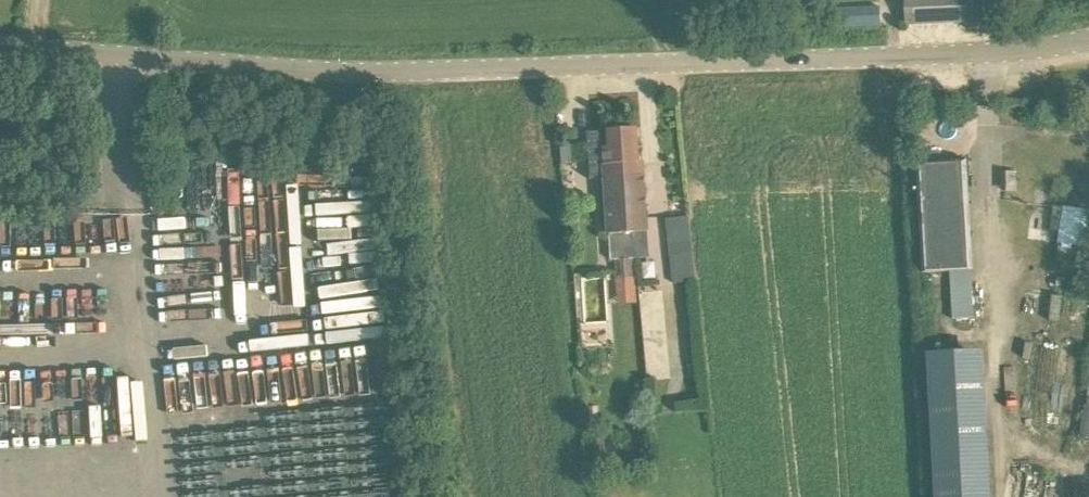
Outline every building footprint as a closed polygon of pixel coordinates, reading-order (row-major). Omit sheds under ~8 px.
[(908,23),(976,19),(974,0),(906,0),(908,23)] [(878,27),(877,6),(834,8),(835,29),(878,27)] [(604,177),(642,173),(643,173),(642,162),(636,162),(634,130),(587,133),(590,178),(604,177)] [(560,145),(562,163),(573,163),(571,144),(560,145)] [(967,160),(919,163),(916,163),(922,273),(950,272),(968,271),(972,271),(967,160)] [(643,173),(642,173),(604,177),(608,234),(647,231),(643,173)] [(1062,206),(1052,259),(1071,262),(1079,264),(1082,253),(1085,253),(1088,228),(1088,210),(1071,207),(1062,206)] [(690,218),(666,221),(674,285),(698,282),(690,218)] [(647,231),(608,234),(610,258),(649,255),(647,231)] [(637,302),(634,259),(614,260),(617,303),(637,302)] [(972,271),(968,271),(950,272),(952,319),(974,318),(972,271)] [(644,289),(650,378),(692,375),(688,311),(680,312),(679,303),(670,303),(668,287),(644,289)] [(927,355),(935,496),(991,496),(983,352),(927,355)] [(1078,441),(1088,443),(1088,375),(1078,441)] [(645,383),(634,384),(635,400),(646,399),(645,383)]
